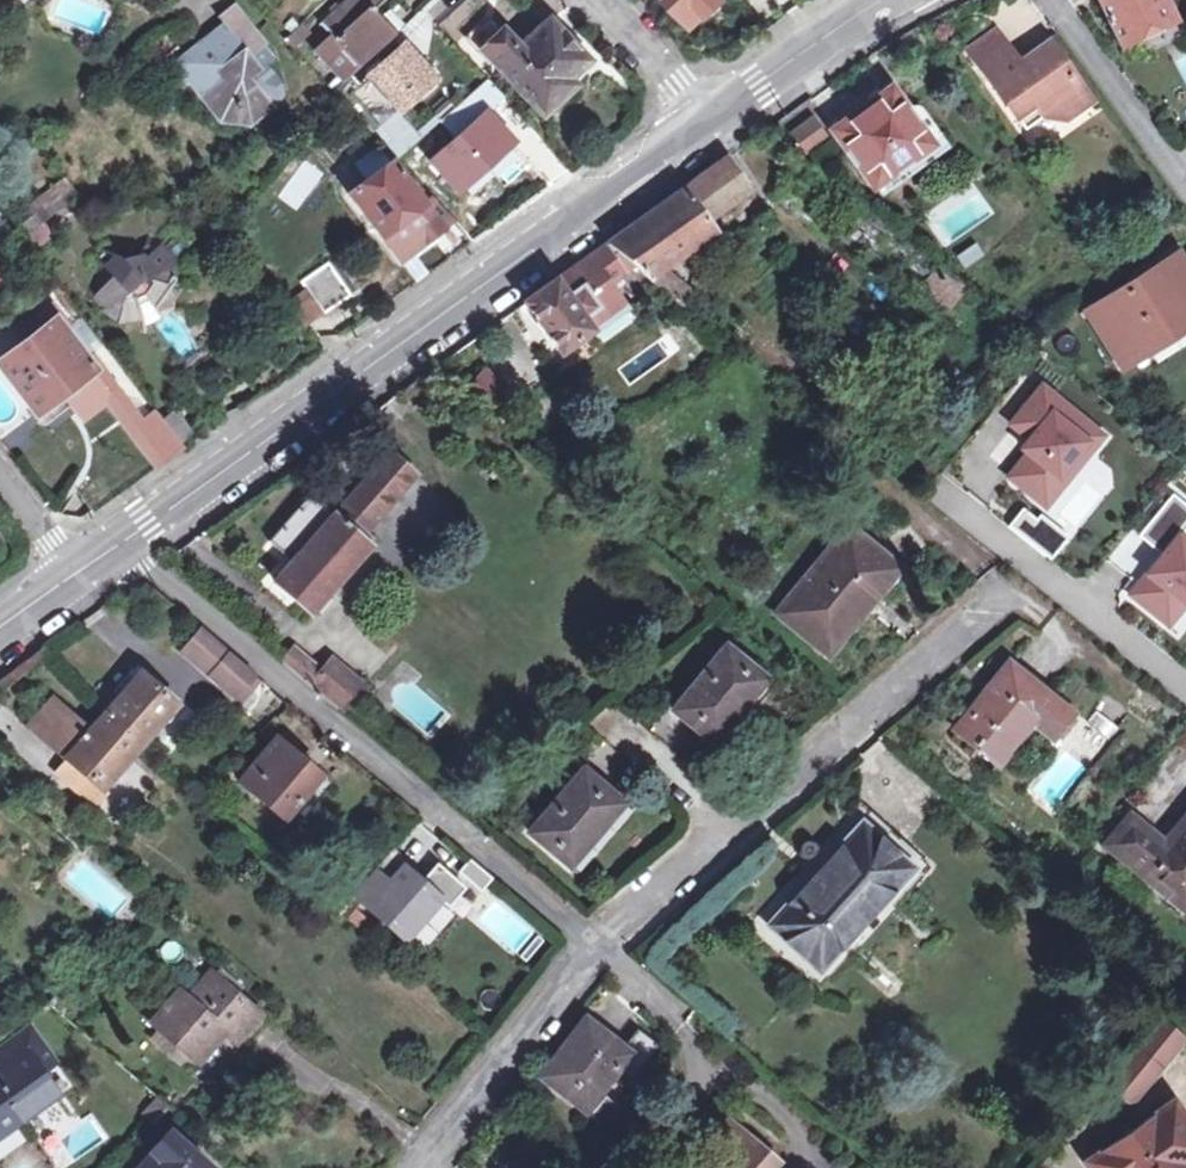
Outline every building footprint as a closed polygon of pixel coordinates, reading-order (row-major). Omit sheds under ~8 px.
[(379,0),(341,0),(319,21),(333,36),(315,54),(340,80),(393,31),(370,8),(379,0)] [(723,0),(672,0),(694,23),(716,3),(718,5),(723,0)] [(1175,16),(1167,0),(1102,0),(1124,43),(1142,33),(1175,16)] [(261,42),(229,4),(215,17),(221,23),(208,34),(209,36),(177,63),(220,115),(248,120),(270,101),(247,75),(258,66),(248,53),(261,42)] [(1175,16),(1142,33),(1148,45),(1181,28),(1175,16)] [(542,113),(572,85),(566,78),(585,62),(545,21),(513,46),(497,29),(479,47),(542,113)] [(300,25),(284,40),(292,48),(308,33),(300,25)] [(969,56),(978,69),(1005,49),(996,37),(969,56)] [(399,45),(352,91),(383,123),(431,78),(399,45)] [(1005,49),(978,69),(1026,133),(1045,120),(1067,125),(1091,106),(1071,80),(1072,69),(1062,68),(1048,48),(1019,68),(1005,49)] [(454,132),(425,158),(457,192),(513,142),(484,110),(499,97),(485,81),(442,119),(454,132)] [(839,131),(876,182),(938,139),(923,115),(910,109),(897,92),(839,131)] [(938,139),(876,182),(884,194),(947,151),(938,139)] [(689,294),(680,286),(677,289),(658,273),(715,233),(707,220),(748,191),(726,161),(608,245),(635,274),(676,306),(689,294)] [(430,196),(421,203),(388,163),(344,193),(398,259),(450,218),(430,196)] [(852,220),(837,238),(933,317),(958,284),(810,165),(794,187),(837,221),(844,214),(852,220)] [(26,206),(8,220),(23,239),(35,230),(28,219),(34,214),(26,206)] [(35,230),(23,239),(33,253),(54,236),(43,224),(35,230)] [(124,309),(119,320),(142,319),(143,330),(164,319),(157,307),(163,303),(179,279),(171,278),(176,259),(192,254),(173,231),(164,241),(151,236),(138,263),(134,262),(125,270),(116,262),(105,271),(105,284),(93,297),(105,311),(117,302),(124,309)] [(581,303),(622,274),(623,273),(603,249),(525,305),(560,355),(590,334),(587,330),(596,324),(581,303)] [(1178,252),(1083,312),(1125,367),(1185,330),(1185,263),(1178,252)] [(324,266),(285,295),(310,329),(348,298),(324,266)] [(639,299),(622,274),(581,303),(596,324),(599,327),(639,299)] [(3,364),(40,408),(92,368),(57,322),(3,364)] [(92,368),(40,408),(46,416),(65,400),(77,392),(98,376),(92,368)] [(459,402),(490,426),(511,400),(481,375),(459,402)] [(1055,480),(1094,431),(1041,388),(1009,427),(1027,442),(1020,451),(1026,456),(1007,480),(1043,509),(1062,485),(1055,480)] [(77,392),(65,400),(72,408),(83,400),(77,392)] [(184,449),(178,442),(167,427),(163,422),(155,412),(129,431),(149,458),(156,452),(165,463),(184,449)] [(167,427),(178,442),(188,434),(173,415),(163,422),(167,427)] [(1094,431),(1055,480),(1062,485),(1101,436),(1094,431)] [(364,539),(418,473),(389,450),(277,585),(312,615),(371,545),(364,539)] [(1171,496),(1143,533),(1162,548),(1125,597),(1167,629),(1185,604),(1185,540),(1172,530),(1185,511),(1185,507),(1171,496)] [(1021,509),(1009,523),(1046,556),(1063,537),(1037,514),(1032,519),(1021,509)] [(847,534),(778,618),(827,657),(897,571),(847,534)] [(208,679),(227,655),(199,633),(179,655),(208,679)] [(356,702),(322,674),(292,649),(279,663),(343,716),(356,702)] [(727,652),(675,715),(713,747),(766,684),(727,652)] [(266,689),(227,655),(208,679),(247,712),(266,689)] [(322,674),(356,702),(366,690),(332,662),(322,674)] [(1014,731),(1023,720),(1048,739),(1066,716),(1006,669),(953,735),(993,767),(1019,735),(1014,731)] [(141,679),(122,701),(106,720),(88,742),(75,730),(81,725),(65,708),(38,735),(69,762),(58,775),(82,798),(93,786),(101,794),(176,708),(141,679)] [(94,708),(106,720),(122,701),(110,690),(94,708)] [(1087,724),(1062,754),(1084,773),(1109,743),(1087,724)] [(281,820),(316,780),(276,745),(240,785),(281,820)] [(581,774),(529,835),(568,868),(621,807),(581,774)] [(316,780),(281,820),(295,832),(331,791),(316,780)] [(1128,817),(1104,846),(1180,909),(1185,901),(1185,813),(1160,844),(1128,817)] [(824,874),(812,887),(805,881),(765,926),(816,974),(909,869),(858,823),(817,868),(824,874)] [(467,857),(458,869),(480,887),(490,875),(467,857)] [(374,873),(354,895),(361,901),(406,938),(411,933),(421,921),(441,899),(406,869),(391,886),(374,873)] [(523,958),(541,930),(481,890),(462,918),(523,958)] [(361,901),(354,895),(339,912),(346,918),(361,901)] [(421,921),(411,933),(418,940),(429,928),(421,921)] [(165,1012),(153,1026),(198,1065),(225,1034),(236,1043),(258,1017),(212,977),(189,1001),(181,993),(165,1012)] [(145,1019),(153,1026),(165,1012),(157,1005),(145,1019)] [(1149,1016),(1104,1082),(1142,1107),(1185,1042),(1185,1041),(1149,1016)] [(589,1023),(542,1078),(581,1111),(617,1069),(634,1083),(650,1064),(629,1046),(624,1052),(589,1023)] [(53,1095),(39,1073),(56,1061),(30,1025),(0,1047),(0,1132),(53,1095)] [(640,1034),(629,1046),(650,1064),(660,1051),(640,1034)] [(1178,1098),(1086,1164),(1089,1167),(1185,1167),(1185,1109),(1178,1098)] [(594,1167),(644,1115),(629,1102),(582,1156),(594,1167)] [(778,1166),(730,1123),(714,1141),(738,1162),(732,1167),(776,1167),(778,1166)] [(212,1166),(173,1131),(138,1167),(210,1167),(212,1166)]
